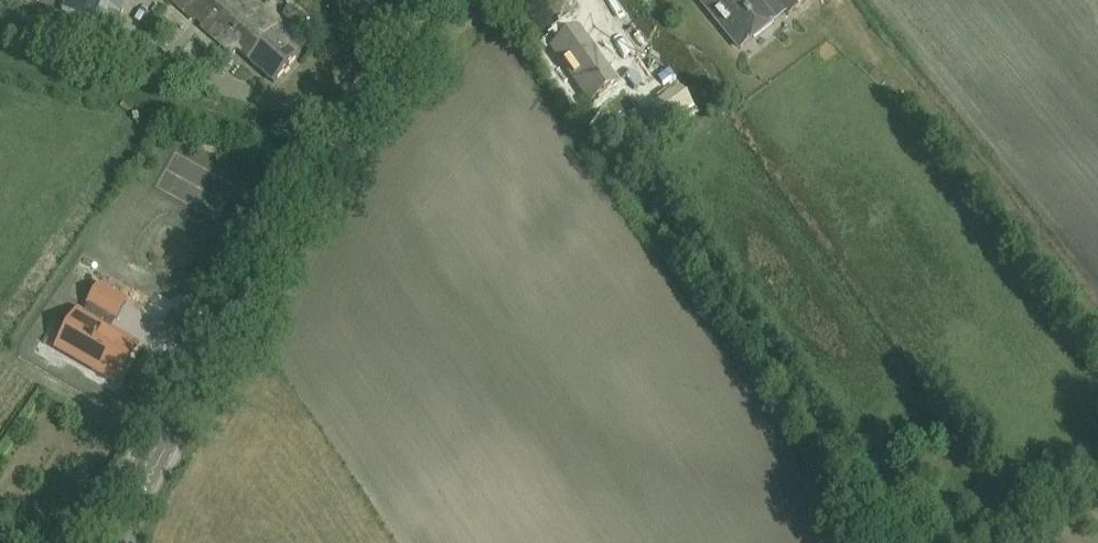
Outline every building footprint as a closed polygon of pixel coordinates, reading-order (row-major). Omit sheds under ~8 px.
[(125,0),(81,0),(70,29),(109,44),(125,0)] [(275,29),(280,24),(251,0),(170,0),(170,1),(231,56),(236,50),(247,60),(248,59),(273,82),(299,54),(275,29)] [(740,49),(773,22),(767,14),(779,4),(788,15),(807,0),(700,0),(740,49)] [(550,49),(590,105),(619,85),(579,29),(550,49)] [(667,128),(693,109),(679,91),(653,109),(667,128)] [(92,307),(86,318),(80,315),(60,349),(97,371),(95,373),(112,383),(113,380),(119,384),(139,349),(112,334),(129,305),(101,289),(91,306),(92,307)]
